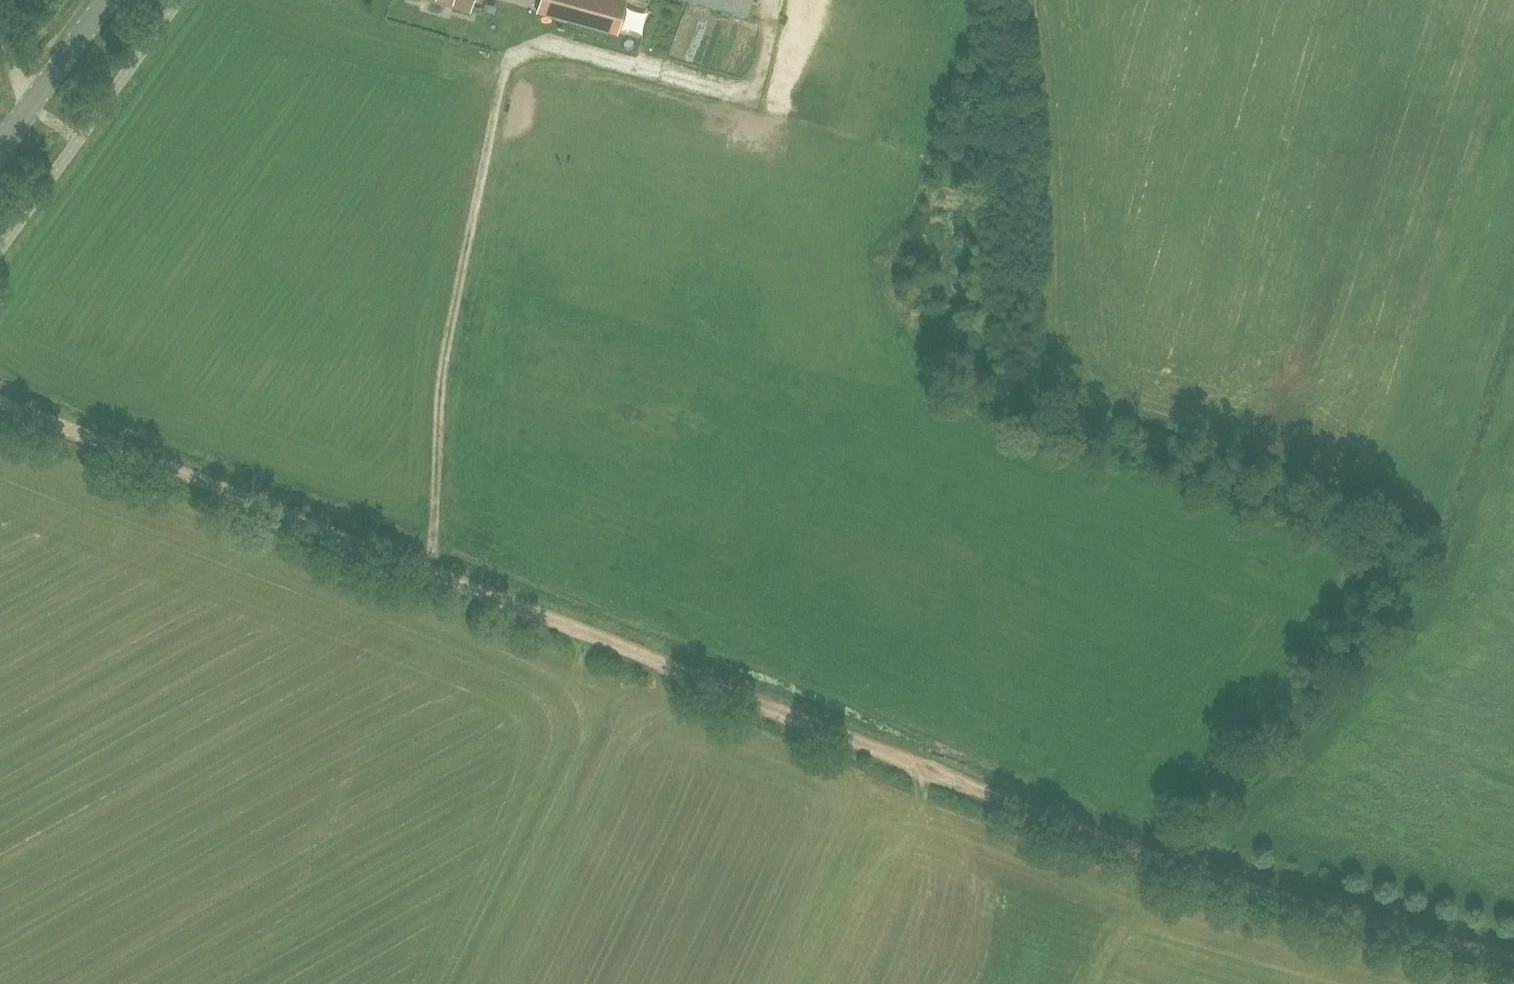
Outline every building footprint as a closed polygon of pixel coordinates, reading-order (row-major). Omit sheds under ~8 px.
[(468,11),(471,0),(428,0),(468,11)] [(616,35),(626,0),(539,0),(535,13),(616,35)] [(745,14),(749,0),(693,0),(745,14)]
